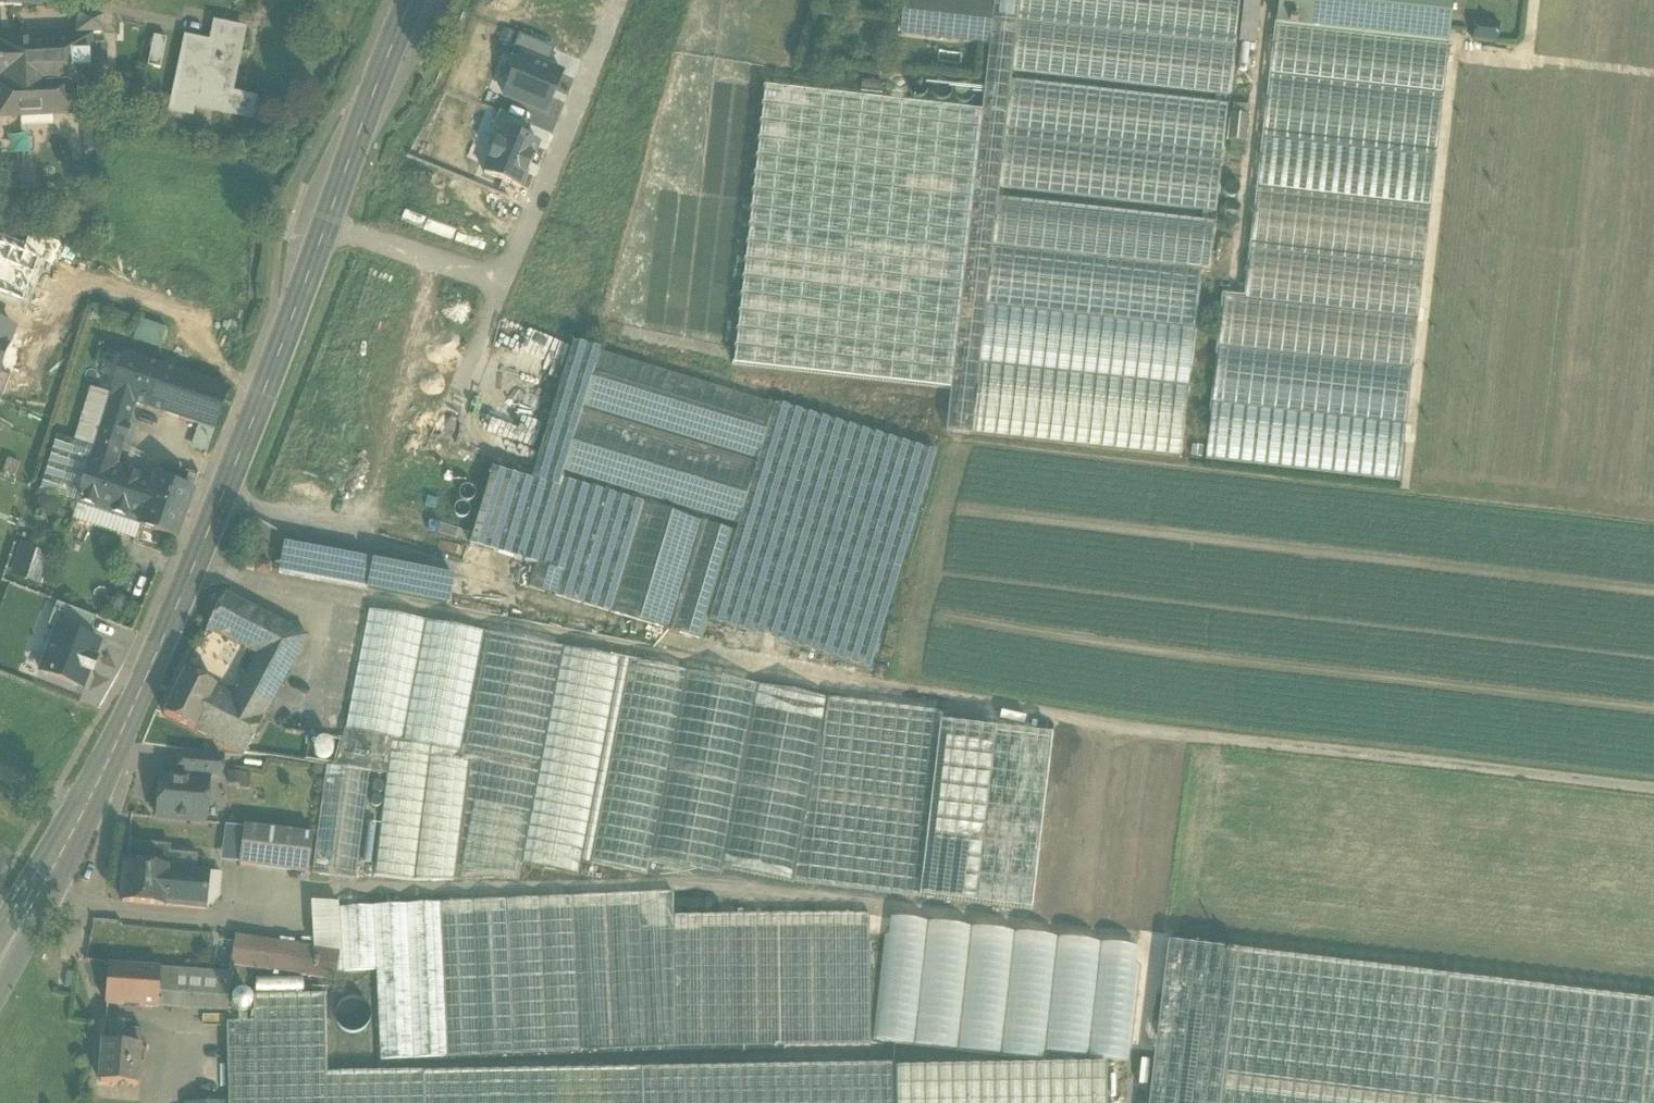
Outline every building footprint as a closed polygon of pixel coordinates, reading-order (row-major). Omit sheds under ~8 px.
[(979,0),(904,0),(900,36),(989,46),(993,2),(979,0)] [(1019,4),(1018,15),(1235,40),(1240,0),(1019,0),(1019,4)] [(1275,26),(1448,45),(1453,0),(1278,0),(1275,26)] [(1019,4),(993,2),(989,46),(982,113),(950,391),(946,432),(972,435),(986,307),(998,198),(998,189),(1004,140),(1005,130),(1010,80),(1011,72),(1017,22),(1018,15),(1019,4)] [(0,43),(0,117),(71,114),(70,85),(91,84),(89,39),(85,39),(85,35),(103,34),(103,18),(79,14),(75,36),(78,35),(78,40),(0,43)] [(1234,47),(1017,22),(1011,72),(1229,97),(1234,47)] [(1507,28),(1464,22),(1462,39),(1505,44),(1507,28)] [(245,30),(217,24),(214,38),(242,44),(245,30)] [(1448,45),(1275,26),(1270,75),(1442,95),(1448,45)] [(213,45),(187,40),(172,110),(193,114),(194,105),(252,117),(256,98),(232,93),(242,44),(214,38),(213,45)] [(1228,105),(1010,80),(1005,130),(1222,155),(1228,105)] [(1441,102),(1269,82),(1264,130),(1436,150),(1441,102)] [(982,113),(765,88),(734,366),(950,391),(982,113)] [(1435,156),(1263,136),(1257,187),(1429,208),(1435,156)] [(1221,164),(1004,140),(998,189),(1216,214),(1221,164)] [(1429,215),(1256,195),(1251,245),(1423,265),(1429,215)] [(1215,222),(998,198),(986,307),(1195,330),(1201,271),(1209,272),(1215,222)] [(1422,273),(1250,253),(1244,300),(1244,301),(1417,320),(1422,273)] [(1417,320),(1244,301),(1244,300),(1223,298),(1218,350),(1411,371),(1417,320)] [(1195,330),(986,307),(972,435),(1181,458),(1195,330)] [(162,348),(169,329),(143,320),(136,339),(162,348)] [(1411,371),(1218,350),(1205,462),(1399,483),(1411,371)] [(774,405),(597,351),(580,408),(756,462),(774,405)] [(228,390),(127,355),(113,397),(137,405),(213,431),(228,390)] [(137,405),(113,397),(97,443),(122,452),(137,405)] [(937,455),(774,405),(756,462),(754,469),(736,528),(734,533),(708,621),(870,671),(870,667),(872,668),(937,455)] [(754,469),(578,415),(560,474),(736,528),(754,469)] [(122,452),(97,443),(72,520),(135,542),(140,527),(139,527),(155,480),(117,467),(122,452)] [(537,481),(494,468),(471,546),(534,565),(534,564),(557,487),(537,481)] [(193,493),(155,480),(139,527),(140,527),(177,540),(193,493)] [(589,489),(560,480),(557,487),(534,564),(564,573),(589,489)] [(637,503),(594,490),(562,597),(605,610),(637,503)] [(700,522),(643,505),(610,611),(667,629),(700,522)] [(734,533),(704,524),(671,630),(702,639),(708,621),(734,533)] [(299,553),(284,550),(280,573),(294,576),(299,553)] [(18,551),(9,579),(30,586),(40,558),(18,551)] [(368,567),(299,553),(294,576),(363,589),(368,567)] [(534,564),(534,565),(527,586),(557,595),(564,573),(534,564)] [(413,575),(368,567),(363,589),(409,598),(413,575)] [(308,637),(225,595),(207,631),(256,656),(289,672),(308,637)] [(50,621),(57,623),(86,634),(93,615),(57,602),(50,621)] [(554,646),(368,610),(340,741),(338,758),(385,767),(386,751),(469,764),(469,762),(513,761),(513,763),(530,763),(554,646)] [(57,623),(39,673),(79,688),(98,639),(86,634),(57,623)] [(513,761),(469,762),(469,764),(455,880),(518,879),(521,865),(563,648),(554,646),(530,763),(513,763),(513,761)] [(828,700),(563,648),(521,865),(578,877),(581,864),(647,876),(650,861),(721,874),(722,869),(792,883),(828,700)] [(289,672),(256,656),(234,698),(266,715),(289,672)] [(234,698),(187,672),(164,714),(243,757),(266,715),(234,698)] [(939,713),(828,700),(792,883),(919,898),(938,723),(939,713)] [(1052,737),(938,723),(919,898),(1031,911),(1052,737)] [(340,741),(307,736),(303,763),(336,768),(338,758),(340,741)] [(469,764),(386,751),(385,767),(384,775),(423,781),(414,882),(455,881),(455,880),(469,764)] [(222,759),(181,755),(179,773),(208,776),(220,777),(222,759)] [(369,773),(325,768),(313,875),(357,880),(369,773)] [(208,776),(180,773),(180,779),(161,777),(160,790),(155,792),(154,803),(158,806),(157,819),(204,823),(208,781),(207,781),(208,776)] [(423,781),(384,775),(374,877),(414,882),(423,781)] [(313,836),(244,828),(239,865),(308,874),(313,836)] [(171,846),(127,841),(120,902),(202,910),(206,872),(197,871),(198,857),(170,854),(171,846)] [(672,893),(439,904),(339,909),(341,952),(340,953),(337,973),(376,971),(380,1061),(675,1048),(673,917),(672,893)] [(338,904),(311,904),(313,949),(340,953),(341,952),(339,909),(338,909),(338,904)] [(673,917),(675,1048),(870,1046),(869,916),(840,915),(673,917)] [(873,1040),(1028,1059),(1128,1071),(1139,966),(1135,966),(1137,949),(890,919),(888,936),(884,936),(873,1040)] [(313,949),(235,937),(229,964),(335,982),(337,973),(340,953),(313,949)] [(1239,953),(1169,944),(1150,1102),(1222,1102),(1239,953)] [(1239,953),(1222,1102),(1653,1102),(1653,1001),(1239,953)] [(160,969),(108,966),(106,1005),(158,1008),(160,969)] [(230,974),(160,969),(158,1008),(228,1012),(230,974)] [(327,1075),(325,997),(254,998),(254,1024),(227,1025),(228,1102),(894,1102),(894,1065),(327,1075)] [(126,1023),(105,1021),(103,1044),(124,1045),(125,1030),(126,1023)] [(141,1031),(125,1030),(124,1045),(140,1047),(141,1031)] [(1026,1075),(1028,1059),(873,1040),(871,1056),(1026,1075)] [(124,1045),(103,1044),(100,1084),(137,1087),(140,1047),(124,1045)]
